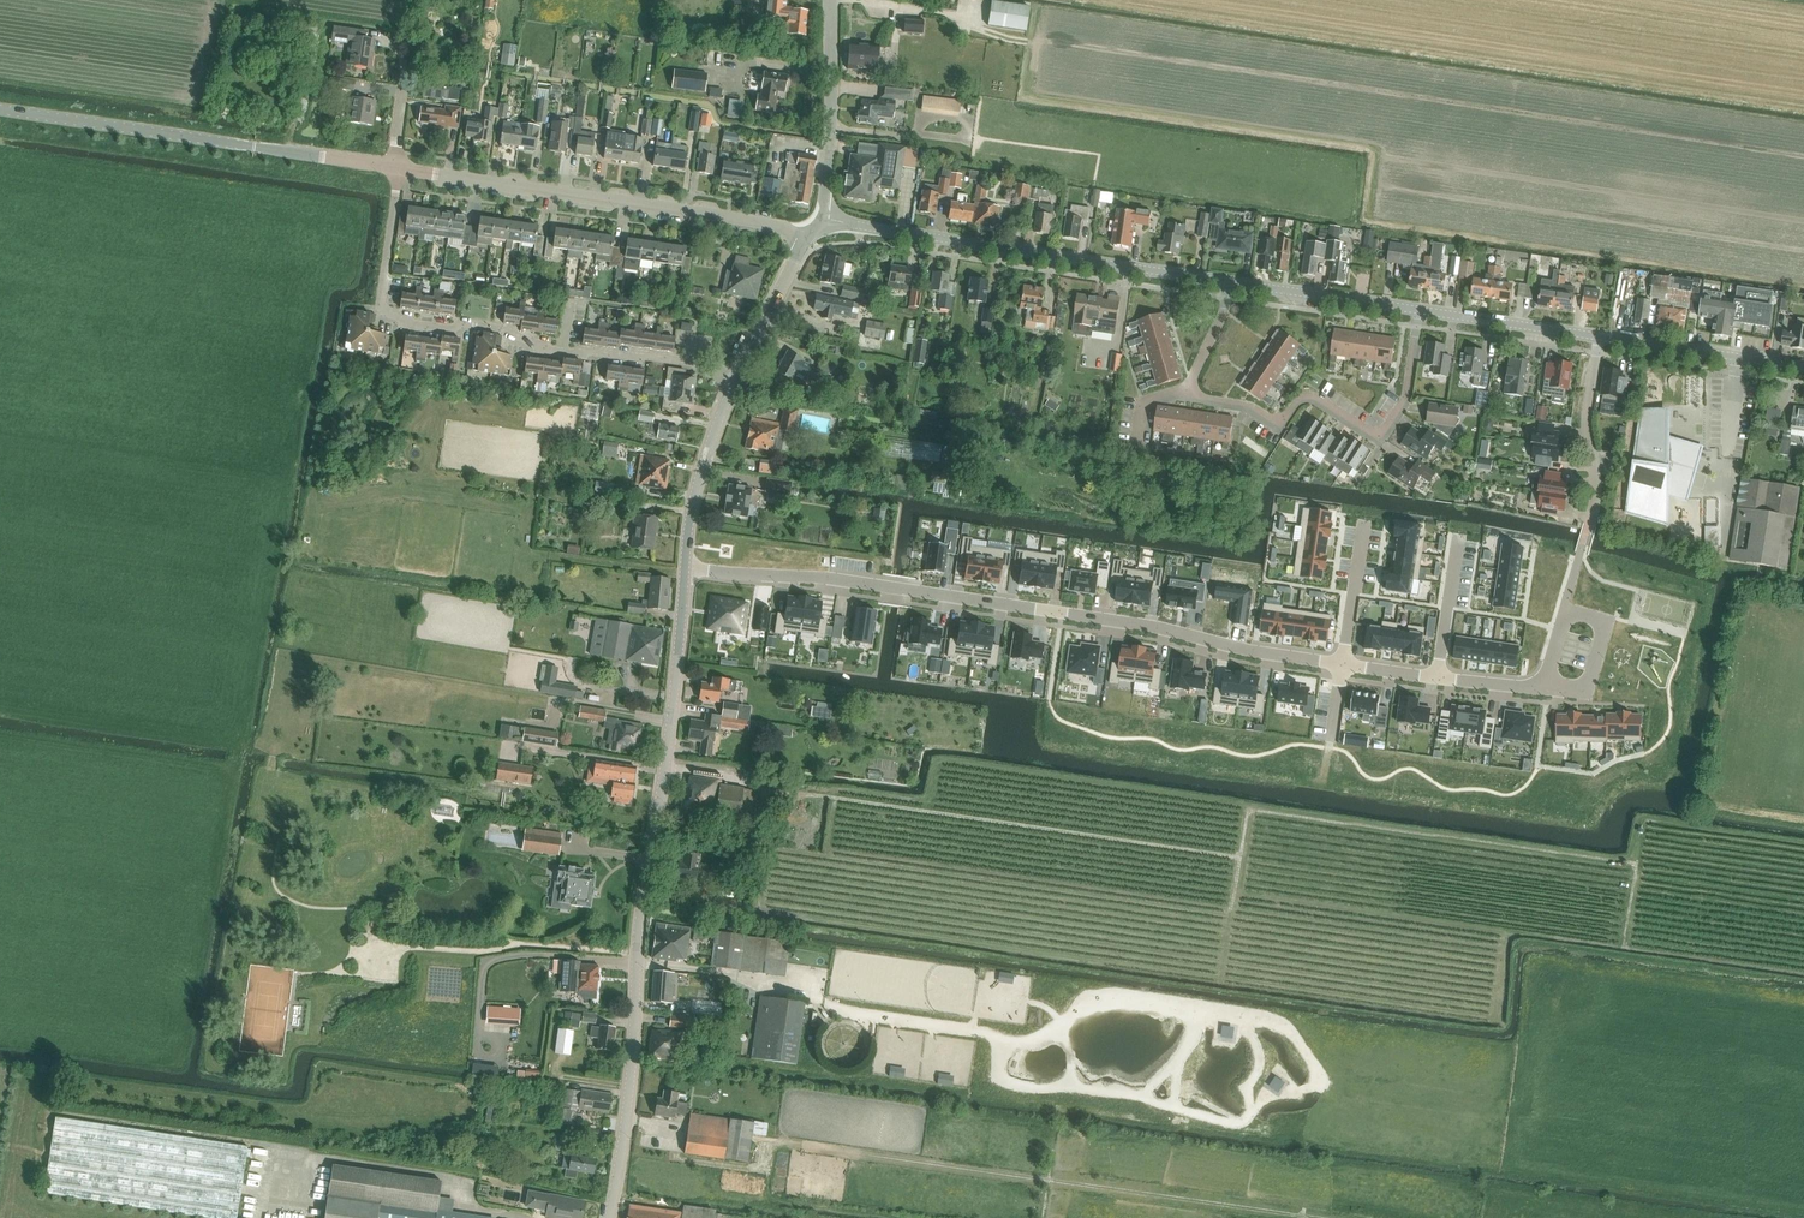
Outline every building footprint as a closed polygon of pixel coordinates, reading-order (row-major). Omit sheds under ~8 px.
[(494,2),(495,0),(487,0),(485,8),(493,10),(494,6),(497,6),(497,2),(494,2)] [(806,34),(809,10),(786,7),(787,0),(768,0),(767,14),(788,16),(787,31),(806,34)] [(992,1),(988,25),(1026,31),(1030,7),(992,1)] [(881,12),(881,18),(896,19),(897,3),(883,2),(883,12),(881,12)] [(418,8),(415,30),(425,32),(429,10),(418,8)] [(904,34),(922,35),(923,20),(905,18),(904,34)] [(335,26),(333,40),(350,42),(346,63),(372,67),(375,44),(357,41),(358,39),(366,40),(368,31),(335,26)] [(514,66),(517,46),(504,44),(501,64),(514,66)] [(849,44),(848,68),(878,70),(878,56),(879,46),(874,46),(849,44)] [(675,70),(673,89),(705,93),(707,73),(675,70)] [(755,110),(774,113),(778,91),(785,92),(788,76),(764,72),(761,89),(762,89),(761,95),(757,95),(755,110)] [(330,89),(338,90),(338,88),(353,90),(355,81),(331,78),(330,89)] [(444,81),(426,79),(424,95),(459,100),(461,88),(451,87),(450,90),(443,89),(444,81)] [(508,79),(507,91),(517,92),(518,79),(508,79)] [(709,96),(721,98),(723,87),(710,86),(709,96)] [(901,87),(899,100),(913,101),(914,88),(901,87)] [(497,105),(498,98),(484,96),(483,103),(497,105)] [(923,97),(922,108),(951,112),(952,100),(923,97)] [(348,120),(373,123),(375,101),(351,98),(348,120)] [(540,98),(537,122),(545,124),(548,99),(540,98)] [(738,111),(738,99),(727,98),(727,111),(738,111)] [(855,115),(855,119),(858,121),(857,123),(876,125),(877,116),(893,118),(895,101),(879,100),(879,102),(862,100),(860,112),(858,112),(858,113),(855,115)] [(508,104),(500,103),(498,116),(507,118),(508,104)] [(422,106),(420,121),(437,123),(437,125),(447,127),(448,121),(459,122),(461,106),(446,104),(446,109),(441,108),(422,106)] [(692,111),(689,131),(696,132),(699,113),(700,113),(701,108),(693,106),(692,111)] [(475,139),(490,141),(495,108),(487,107),(485,120),(477,119),(469,118),(466,135),(475,136),(475,139)] [(610,128),(612,114),(604,113),(602,127),(610,128)] [(709,126),(711,116),(703,115),(702,125),(709,126)] [(574,129),(573,141),(578,142),(577,154),(593,156),(596,133),(581,131),(583,117),(576,116),(576,117),(574,129)] [(552,131),(549,150),(565,152),(567,134),(566,133),(567,128),(574,129),(576,117),(569,117),(568,120),(560,119),(560,124),(553,123),(552,131)] [(650,134),(652,120),(645,119),(643,133),(650,134)] [(519,145),(522,123),(505,121),(502,143),(519,145)] [(535,148),(537,148),(540,126),(522,123),(519,145),(525,146),(524,149),(526,151),(533,152),(535,150),(535,148)] [(724,132),(723,140),(737,143),(739,135),(724,132)] [(607,133),(604,158),(621,161),(625,135),(607,133)] [(625,135),(621,161),(639,163),(643,138),(625,135)] [(790,149),(806,150),(807,138),(790,137),(790,149)] [(656,142),(653,166),(669,168),(672,145),(656,142)] [(701,151),(698,172),(713,174),(716,156),(709,155),(711,144),(701,143),(700,151),(701,151)] [(847,186),(846,196),(872,199),(874,184),(900,188),(903,167),(905,150),(906,148),(906,147),(879,143),(877,157),(852,154),(849,176),(847,176),(846,186),(847,186)] [(672,145),(669,168),(685,170),(688,147),(672,145)] [(903,167),(915,169),(918,149),(906,148),(905,150),(903,167)] [(760,195),(809,203),(817,156),(790,151),(785,183),(782,183),(783,180),(764,177),(760,195)] [(753,164),(724,159),(721,180),(750,184),(751,182),(759,183),(760,175),(752,173),(753,164)] [(951,173),(949,187),(959,188),(961,175),(951,173)] [(939,187),(938,194),(947,195),(949,180),(941,178),(940,178),(939,187)] [(1017,184),(1013,205),(1027,207),(1029,198),(1031,188),(1031,186),(1017,184)] [(923,191),(919,211),(935,214),(938,194),(939,187),(925,185),(924,191),(923,191)] [(972,223),(972,224),(990,226),(990,224),(997,225),(998,224),(997,224),(1000,207),(983,204),(986,187),(978,186),(972,223)] [(1031,188),(1029,198),(1040,200),(1040,197),(1047,198),(1049,190),(1031,188)] [(1092,196),(1091,205),(1097,206),(1100,190),(1094,189),(1093,196),(1092,196)] [(952,203),(949,218),(971,222),(974,206),(966,205),(967,196),(958,194),(957,204),(952,203)] [(1039,204),(1035,232),(1050,235),(1054,206),(1039,204)] [(1068,216),(1065,236),(1078,238),(1081,220),(1088,221),(1090,208),(1072,205),(1071,211),(1066,210),(1065,216),(1068,216)] [(400,216),(397,235),(405,236),(405,234),(419,236),(423,209),(409,207),(407,217),(400,216)] [(1211,222),(1214,222),(1212,239),(1219,240),(1218,247),(1229,249),(1230,248),(1250,251),(1253,234),(1224,229),(1225,223),(1222,223),(1224,210),(1213,208),(1211,222)] [(419,236),(419,240),(424,241),(425,235),(433,236),(434,236),(437,212),(423,209),(419,236)] [(1118,209),(1112,244),(1132,247),(1135,223),(1149,225),(1152,212),(1136,209),(1136,212),(1118,209)] [(437,212),(434,236),(448,238),(452,214),(437,212)] [(1198,236),(1206,237),(1210,214),(1202,213),(1198,236)] [(452,214),(448,238),(463,240),(462,245),(469,246),(472,227),(465,226),(466,216),(452,214)] [(472,227),(469,246),(476,247),(477,243),(491,245),(492,239),(495,220),(480,218),(479,228),(472,227)] [(495,220),(492,239),(507,241),(510,222),(495,220)] [(507,241),(506,249),(512,250),(513,242),(521,243),(524,224),(510,222),(507,241)] [(524,224),(521,243),(535,245),(534,256),(541,257),(544,237),(537,236),(538,226),(524,224)] [(1163,251),(1179,254),(1181,245),(1183,245),(1184,237),(1179,236),(1181,225),(1170,224),(1169,234),(1167,234),(1165,242),(1159,241),(1158,249),(1163,250),(1163,251)] [(1261,238),(1258,253),(1262,254),(1260,269),(1271,271),(1273,255),(1272,255),(1274,245),(1276,245),(1278,228),(1272,227),(1270,239),(1261,238)] [(547,238),(545,257),(552,258),(553,248),(568,250),(571,231),(556,229),(555,239),(547,238)] [(568,250),(567,257),(581,259),(582,252),(585,233),(571,231),(568,250)] [(695,240),(709,241),(709,243),(720,244),(721,234),(696,231),(695,240)] [(585,233),(582,252),(597,254),(599,235),(585,233)] [(597,254),(596,260),(610,262),(610,267),(617,268),(620,248),(612,247),(614,237),(599,235),(597,254)] [(1276,245),(1275,251),(1279,252),(1276,270),(1287,272),(1290,254),(1289,254),(1291,240),(1279,238),(1277,246),(1276,245)] [(620,248),(617,268),(638,271),(639,260),(640,260),(643,242),(628,239),(627,249),(620,248)] [(1328,241),(1325,260),(1333,261),(1330,281),(1345,283),(1349,254),(1343,253),(1344,243),(1338,243),(1328,241)] [(643,242),(640,260),(654,262),(657,244),(643,242)] [(1305,253),(1302,274),(1315,276),(1318,257),(1324,258),(1326,245),(1307,242),(1306,253),(1305,253)] [(1390,242),(1387,262),(1413,265),(1412,270),(1409,286),(1426,289),(1429,272),(1429,273),(1431,257),(1425,256),(1423,265),(1416,264),(1419,247),(1390,242)] [(1429,272),(1426,289),(1443,291),(1446,275),(1439,274),(1442,259),(1444,244),(1434,243),(1431,257),(1429,273),(1429,272)] [(654,262),(654,268),(659,268),(660,263),(668,264),(671,246),(657,244),(654,262)] [(671,246),(668,264),(682,266),(681,277),(688,278),(691,259),(684,258),(686,248),(671,246)] [(763,269),(749,266),(751,259),(736,255),(734,263),(733,263),(732,271),(727,270),(722,293),(757,300),(763,269)] [(826,256),(820,282),(840,286),(842,275),(849,277),(852,265),(845,264),(846,260),(826,256)] [(1452,257),(1450,274),(1458,275),(1460,258),(1452,257)] [(1461,277),(1473,279),(1475,263),(1464,261),(1461,277)] [(407,274),(408,266),(394,263),(393,272),(407,274)] [(888,288),(887,291),(894,292),(894,289),(908,291),(909,284),(912,269),(891,266),(888,288)] [(1474,279),(1472,295),(1491,298),(1495,266),(1489,266),(1488,275),(1486,274),(1485,280),(1474,279)] [(1495,266),(1491,298),(1510,301),(1512,284),(1501,283),(1502,277),(1500,276),(1502,267),(1495,266)] [(415,267),(414,273),(428,275),(429,269),(415,267)] [(1540,288),(1538,305),(1555,307),(1559,276),(1560,271),(1554,270),(1553,281),(1542,279),(1541,288),(1540,288)] [(934,272),(931,290),(939,291),(939,294),(941,294),(938,308),(950,310),(952,297),(952,296),(946,295),(948,282),(949,275),(934,272)] [(1559,276),(1555,307),(1572,310),(1575,287),(1564,286),(1565,277),(1559,276)] [(1654,276),(1651,297),(1659,298),(1658,304),(1654,326),(1663,327),(1662,333),(1672,335),(1673,328),(1683,330),(1684,320),(1686,308),(1689,309),(1690,303),(1693,282),(1654,276)] [(968,281),(967,287),(969,287),(967,301),(985,303),(988,281),(971,279),(970,281),(968,281)] [(447,292),(450,292),(451,283),(441,282),(439,290),(444,291),(444,292),(447,293),(447,292)] [(843,285),(841,296),(862,300),(862,301),(872,303),(874,292),(843,285)] [(1045,330),(1053,331),(1056,317),(1048,316),(1049,312),(1041,311),(1044,288),(1024,285),(1021,307),(1027,309),(1026,320),(1046,323),(1045,330)] [(1702,296),(1699,316),(1714,319),(1712,334),(1732,337),(1734,322),(1769,327),(1772,307),(1771,307),(1773,292),(1737,286),(1735,301),(1721,299),(1722,293),(1703,290),(1702,296)] [(402,293),(400,308),(418,310),(420,296),(422,288),(417,287),(415,295),(402,293)] [(1585,288),(1582,308),(1597,311),(1600,291),(1585,288)] [(909,306),(920,308),(923,291),(912,289),(909,306)] [(420,296),(418,310),(436,313),(439,290),(435,290),(433,298),(420,296)] [(439,290),(436,313),(454,316),(456,301),(443,299),(444,292),(444,291),(439,290)] [(1076,314),(1075,323),(1092,326),(1091,330),(1115,334),(1117,320),(1120,297),(1109,295),(1109,301),(1102,300),(1103,297),(1078,294),(1075,314),(1076,314)] [(823,311),(822,318),(831,320),(833,314),(850,317),(853,302),(817,295),(814,309),(823,311)] [(1638,299),(1635,323),(1647,325),(1651,301),(1638,299)] [(506,308),(503,323),(521,325),(522,320),(523,320),(524,315),(526,303),(520,302),(519,310),(506,308)] [(984,308),(982,322),(992,323),(994,309),(984,308)] [(521,325),(521,330),(539,332),(542,310),(537,309),(536,317),(524,315),(523,320),(522,320),(521,325)] [(542,310),(539,332),(557,335),(559,321),(546,319),(547,310),(542,310)] [(351,318),(349,330),(365,333),(366,330),(368,331),(368,325),(369,321),(370,317),(370,313),(352,311),(351,318)] [(1140,326),(1143,337),(1167,330),(1165,323),(1167,323),(1168,323),(1165,313),(1139,321),(1129,324),(1131,329),(1137,327),(1137,326),(1140,326)] [(1440,323),(1439,315),(1430,316),(1431,324),(1440,323)] [(1782,344),(1792,346),(1792,347),(1803,349),(1803,320),(1801,319),(1799,327),(1796,326),(1794,326),(1793,333),(1784,331),(1782,344)] [(867,321),(864,335),(884,338),(886,325),(867,321)] [(979,331),(988,331),(988,323),(979,322),(979,331)] [(585,329),(583,343),(601,346),(604,323),(599,323),(598,331),(585,329)] [(604,323),(601,346),(618,348),(619,344),(621,334),(608,332),(609,324),(604,323)] [(621,334),(619,344),(637,347),(640,324),(635,323),(634,332),(621,330),(621,334)] [(682,323),(681,330),(690,332),(692,325),(682,323)] [(640,324),(637,347),(655,350),(657,335),(644,333),(645,325),(640,324)] [(365,333),(365,334),(367,335),(369,335),(370,332),(377,334),(378,329),(374,328),(374,326),(368,325),(368,331),(366,330),(365,333)] [(904,326),(900,341),(910,343),(913,328),(904,326)] [(657,335),(655,350),(673,352),(673,351),(675,338),(662,336),(663,327),(658,327),(658,329),(657,335)] [(1145,341),(1148,353),(1172,346),(1170,339),(1172,339),(1173,339),(1170,329),(1169,329),(1169,330),(1167,330),(1143,337),(1134,339),(1136,345),(1142,343),(1142,342),(1145,341)] [(1335,329),(1330,362),(1336,363),(1336,357),(1335,357),(1336,355),(1346,357),(1350,333),(1344,333),(1344,331),(1335,329)] [(347,342),(346,348),(365,351),(367,335),(365,334),(365,333),(349,330),(347,342)] [(1270,345),(1290,359),(1297,349),(1300,351),(1299,352),(1304,355),(1308,351),(1300,345),(1277,330),(1271,338),(1272,339),(1272,338),(1274,339),(1270,345)] [(367,335),(365,351),(384,354),(385,347),(386,335),(379,334),(377,334),(370,332),(369,335),(367,335)] [(477,340),(475,352),(492,354),(492,352),(494,352),(495,346),(495,343),(496,339),(496,335),(478,332),(477,340)] [(1350,333),(1346,357),(1356,358),(1356,360),(1355,360),(1354,365),(1360,366),(1365,334),(1356,332),(1356,334),(1350,333)] [(1365,334),(1360,366),(1366,367),(1367,362),(1366,362),(1366,360),(1376,361),(1380,338),(1374,337),(1374,335),(1365,334)] [(406,335),(403,350),(417,352),(416,360),(420,361),(424,338),(406,335)] [(442,341),(440,351),(441,351),(453,353),(452,361),(457,362),(461,339),(442,336),(442,341)] [(1380,338),(1376,361),(1386,363),(1386,365),(1385,365),(1384,370),(1390,371),(1395,338),(1386,337),(1385,338),(1380,338)] [(424,338),(420,361),(425,362),(426,353),(440,355),(441,351),(440,351),(442,341),(424,338)] [(913,363),(912,368),(919,369),(920,364),(923,364),(926,340),(923,340),(918,339),(916,339),(913,363)] [(1436,365),(1435,373),(1448,375),(1451,356),(1444,355),(1445,345),(1430,342),(1426,364),(1436,365)] [(1260,358),(1281,372),(1288,363),(1290,365),(1295,369),(1298,364),(1290,359),(1270,345),(1268,344),(1268,343),(1262,352),(1263,352),(1264,353),(1260,358)] [(492,354),(491,356),(494,356),(495,357),(496,354),(504,355),(504,352),(504,350),(500,349),(500,347),(495,346),(494,352),(492,352),(492,354)] [(1144,372),(1153,369),(1177,362),(1177,361),(1178,360),(1178,361),(1179,361),(1176,351),(1174,352),(1172,346),(1148,353),(1152,364),(1149,365),(1148,364),(1142,366),(1144,372)] [(1468,348),(1463,382),(1475,384),(1488,386),(1491,371),(1483,370),(1486,350),(1468,348)] [(788,351),(777,372),(792,380),(790,382),(802,389),(808,378),(805,377),(812,365),(804,361),(805,360),(788,351)] [(473,363),(472,370),(491,373),(494,356),(491,356),(492,354),(475,352),(473,363)] [(494,356),(491,373),(510,376),(511,368),(513,357),(505,355),(504,355),(496,354),(495,357),(494,356)] [(1111,370),(1120,372),(1122,355),(1114,354),(1111,370)] [(527,358),(525,372),(538,374),(537,383),(542,383),(545,360),(532,359),(527,358)] [(563,363),(561,373),(562,373),(575,375),(573,384),(578,385),(582,361),(564,358),(563,363)] [(1251,372),(1271,386),(1279,392),(1283,387),(1277,383),(1277,384),(1274,382),(1281,372),(1260,358),(1257,364),(1255,363),(1255,362),(1249,370),(1250,371),(1250,370),(1251,371),(1251,372)] [(1510,358),(1504,394),(1522,396),(1527,361),(1510,358)] [(545,360),(542,383),(546,384),(548,376),(561,378),(562,373),(561,373),(563,363),(545,360)] [(816,369),(827,375),(831,367),(821,361),(816,369)] [(1158,385),(1182,378),(1181,377),(1183,376),(1183,377),(1184,377),(1181,367),(1179,367),(1177,362),(1153,369),(1156,380),(1153,381),(1153,380),(1147,382),(1148,387),(1158,385)] [(1555,363),(1547,363),(1542,393),(1564,397),(1566,388),(1567,389),(1572,364),(1561,362),(1561,363),(1555,362),(1555,363)] [(449,370),(448,375),(455,376),(457,364),(450,363),(449,370)] [(608,365),(606,380),(619,382),(618,390),(623,391),(626,368),(608,365)] [(684,368),(669,366),(668,378),(673,379),(672,387),(696,390),(698,377),(683,375),(684,368)] [(626,368),(623,391),(628,391),(629,383),(641,385),(642,385),(645,371),(626,368)] [(1602,403),(1624,407),(1628,379),(1621,378),(1622,373),(1616,372),(1616,371),(1605,369),(1601,394),(1603,395),(1602,403)] [(1270,405),(1273,400),(1268,397),(1267,398),(1265,396),(1271,386),(1251,372),(1247,377),(1246,376),(1240,384),(1242,386),(1241,386),(1262,400),(1270,405)] [(589,387),(591,375),(580,373),(579,386),(589,387)] [(655,384),(656,377),(646,375),(645,383),(655,384)] [(672,387),(671,395),(665,394),(664,407),(678,409),(679,402),(694,404),(696,390),(672,387)] [(1488,392),(1478,391),(1475,406),(1486,407),(1488,392)] [(1430,403),(1427,422),(1433,423),(1433,426),(1449,437),(1460,420),(1458,418),(1459,408),(1430,403)] [(605,404),(602,416),(610,418),(613,406),(605,404)] [(1532,414),(1533,407),(1526,406),(1525,413),(1532,414)] [(1803,430),(1803,407),(1796,406),(1792,428),(1803,430)] [(1157,408),(1154,432),(1155,432),(1165,433),(1164,435),(1163,435),(1163,440),(1168,441),(1171,418),(1173,408),(1168,407),(1163,407),(1163,409),(1157,408)] [(751,417),(745,448),(759,451),(759,448),(769,450),(769,448),(776,449),(780,430),(794,433),(799,410),(785,408),(782,424),(751,417)] [(1171,418),(1168,441),(1174,442),(1175,436),(1174,436),(1174,434),(1184,436),(1188,412),(1182,411),(1182,409),(1173,408),(1171,418)] [(1546,420),(1547,411),(1537,409),(1536,418),(1546,420)] [(1629,511),(1667,521),(1668,492),(1672,492),(1672,494),(1687,498),(1702,447),(1668,437),(1669,410),(1644,410),(1629,511)] [(640,411),(638,421),(650,423),(653,423),(654,413),(640,411)] [(1188,412),(1184,436),(1194,437),(1194,439),(1193,439),(1192,444),(1198,445),(1203,413),(1194,411),(1194,413),(1188,412)] [(1203,413),(1198,445),(1204,446),(1205,441),(1204,441),(1204,439),(1214,440),(1218,417),(1212,416),(1212,414),(1203,413)] [(1218,417),(1214,440),(1224,442),(1224,444),(1223,444),(1222,449),(1228,450),(1232,426),(1233,417),(1224,416),(1223,417),(1218,417)] [(1294,426),(1290,432),(1296,436),(1296,437),(1301,440),(1296,447),(1303,451),(1321,424),(1309,416),(1300,430),(1294,426)] [(650,423),(649,432),(651,435),(658,437),(658,438),(678,442),(680,428),(654,423),(653,423),(650,423)] [(1534,429),(1532,443),(1535,443),(1558,447),(1559,433),(1553,432),(1554,425),(1540,423),(1539,430),(1534,429)] [(1321,424),(1303,451),(1310,456),(1315,449),(1320,452),(1326,456),(1329,451),(1337,439),(1331,435),(1333,432),(1321,424)] [(1715,438),(1715,426),(1707,426),(1707,438),(1715,438)] [(1403,443),(1428,459),(1436,447),(1442,451),(1449,441),(1431,430),(1427,436),(1414,427),(1403,443)] [(1337,439),(1329,451),(1335,455),(1334,456),(1339,459),(1335,466),(1341,470),(1342,471),(1360,444),(1348,436),(1346,439),(1339,435),(1337,439)] [(881,454),(940,462),(942,444),(883,437),(881,454)] [(1782,440),(1780,454),(1789,455),(1791,441),(1790,441),(1783,440),(1782,440)] [(604,441),(603,452),(617,454),(618,443),(604,441)] [(1535,443),(1532,457),(1537,458),(1536,465),(1550,467),(1551,460),(1558,461),(1560,447),(1558,447),(1535,443)] [(1360,444),(1342,471),(1349,475),(1353,468),(1358,472),(1359,471),(1365,475),(1369,469),(1363,465),(1372,451),(1360,444)] [(642,455),(637,485),(640,485),(639,491),(645,492),(646,486),(667,490),(671,468),(669,468),(670,460),(642,455)] [(1437,473),(1437,472),(1420,460),(1416,467),(1401,457),(1397,463),(1393,464),(1394,467),(1390,473),(1414,489),(1422,477),(1430,483),(1437,473)] [(1477,459),(1475,468),(1480,469),(1481,464),(1491,465),(1492,462),(1477,459)] [(760,460),(759,473),(779,476),(780,463),(773,463),(774,461),(760,460)] [(1535,477),(1533,490),(1564,495),(1566,482),(1559,481),(1561,474),(1546,471),(1545,478),(1541,478),(1535,477)] [(936,473),(934,483),(946,485),(947,474),(936,473)] [(1736,510),(1737,510),(1730,558),(1746,560),(1746,562),(1750,562),(1750,563),(1786,569),(1799,487),(1741,478),(1736,510)] [(768,479),(766,491),(789,495),(791,482),(768,479)] [(606,494),(607,484),(595,482),(594,492),(606,494)] [(725,514),(747,517),(752,488),(729,485),(725,514)] [(1533,490),(1531,503),(1539,505),(1539,506),(1543,506),(1542,513),(1557,516),(1558,509),(1564,510),(1566,495),(1564,495),(1533,490)] [(1467,501),(1470,494),(1461,491),(1458,499),(1467,501)] [(1304,509),(1301,527),(1304,527),(1304,526),(1332,530),(1333,524),(1330,523),(1332,513),(1304,509)] [(1560,513),(1560,520),(1571,522),(1572,515),(1560,513)] [(634,529),(631,547),(653,550),(655,538),(652,537),(653,533),(654,533),(656,518),(634,515),(632,528),(634,529)] [(1397,522),(1395,537),(1397,538),(1397,537),(1419,540),(1421,525),(1397,522)] [(970,524),(963,523),(962,533),(969,534),(970,524)] [(1301,542),(1301,543),(1327,546),(1328,537),(1330,537),(1332,530),(1304,526),(1304,527),(1301,542)] [(930,543),(925,571),(943,574),(946,554),(955,555),(958,530),(946,528),(944,545),(930,543)] [(1397,538),(1395,550),(1422,554),(1424,540),(1419,540),(1397,537),(1397,538)] [(963,538),(960,560),(968,561),(965,579),(974,581),(982,582),(984,563),(987,548),(971,546),(972,539),(963,538)] [(1299,542),(1296,558),(1326,563),(1327,556),(1326,556),(1327,546),(1301,543),(1301,542),(1299,542)] [(1502,544),(1501,557),(1522,560),(1524,548),(1502,544)] [(984,563),(982,582),(989,583),(998,584),(1001,566),(1009,567),(1011,552),(987,548),(984,563)] [(1016,550),(1014,565),(1021,566),(1019,585),(1028,586),(1028,587),(1035,588),(1040,554),(1016,550)] [(1395,550),(1393,563),(1420,567),(1421,560),(1422,554),(1395,550)] [(1040,554),(1035,588),(1042,589),(1042,588),(1052,590),(1055,571),(1062,572),(1065,553),(1057,551),(1056,556),(1040,554)] [(1501,557),(1499,569),(1520,573),(1522,560),(1501,557)] [(1296,558),(1294,575),(1322,579),(1324,570),(1325,570),(1326,563),(1296,558)] [(1115,560),(1111,582),(1119,583),(1116,602),(1126,603),(1126,604),(1133,605),(1138,571),(1122,568),(1123,561),(1115,560)] [(1072,571),(1069,590),(1096,594),(1097,586),(1106,588),(1110,564),(1099,562),(1098,574),(1072,571)] [(1391,575),(1413,579),(1418,580),(1420,567),(1393,563),(1391,575)] [(1209,580),(1211,565),(1204,564),(1201,578),(1209,580)] [(1138,571),(1133,605),(1140,606),(1140,605),(1150,607),(1152,588),(1160,589),(1163,570),(1154,568),(1154,573),(1138,571)] [(1499,569),(1497,581),(1518,585),(1520,573),(1499,569)] [(638,573),(637,581),(649,582),(650,574),(638,573)] [(1389,574),(1387,590),(1411,594),(1413,579),(1391,575),(1389,574)] [(645,607),(648,608),(668,610),(671,579),(651,577),(649,601),(643,600),(642,604),(629,602),(627,612),(644,614),(645,607)] [(1170,585),(1167,604),(1178,606),(1185,607),(1195,608),(1197,600),(1204,601),(1206,583),(1179,579),(1178,586),(1170,585)] [(1497,581),(1495,594),(1516,597),(1518,585),(1497,581)] [(1217,584),(1215,599),(1236,602),(1233,623),(1247,625),(1253,590),(1217,584)] [(1495,594),(1493,606),(1515,610),(1516,597),(1495,594)] [(712,596),(707,629),(720,631),(720,626),(731,628),(730,633),(743,634),(748,603),(736,602),(736,600),(712,596)] [(778,614),(775,633),(783,635),(784,630),(800,632),(805,598),(798,597),(798,598),(788,596),(786,615),(778,614)] [(805,598),(800,632),(816,635),(815,637),(824,638),(826,621),(819,620),(822,601),(812,600),(812,599),(805,598)] [(758,603),(755,628),(766,630),(770,605),(758,603)] [(1265,604),(1261,632),(1271,633),(1270,635),(1277,636),(1281,609),(1282,609),(1282,606),(1265,604)] [(855,608),(850,641),(871,645),(876,611),(855,608)] [(1281,609),(1277,636),(1284,637),(1284,635),(1294,637),(1298,611),(1281,609)] [(1298,611),(1294,637),(1303,638),(1303,640),(1310,641),(1314,613),(1298,611)] [(1314,613),(1310,641),(1317,642),(1317,640),(1327,642),(1331,616),(1314,613)] [(835,616),(833,626),(842,627),(844,617),(835,616)] [(908,631),(906,641),(909,641),(908,644),(926,646),(927,643),(939,645),(941,629),(929,627),(930,622),(912,619),(910,631),(908,631)] [(602,656),(659,665),(665,630),(664,630),(608,621),(602,656)] [(570,622),(569,630),(578,631),(579,623),(570,622)] [(950,639),(947,656),(956,658),(956,655),(972,658),(977,624),(970,623),(960,622),(958,640),(950,639)] [(1383,627),(1380,649),(1392,651),(1396,629),(1397,624),(1383,622),(1382,627),(1383,627)] [(977,624),(972,658),(988,660),(987,665),(996,666),(998,646),(991,645),(994,627),(984,625),(977,624)] [(1368,625),(1364,649),(1380,651),(1380,649),(1383,627),(1382,627),(1368,625)] [(1405,653),(1404,655),(1420,657),(1424,628),(1409,626),(1408,631),(1409,631),(1405,653)] [(1396,629),(1392,651),(1405,653),(1409,631),(1408,631),(1396,629)] [(1429,629),(1428,636),(1435,637),(1436,630),(1429,629)] [(1014,633),(1010,657),(1028,660),(1029,657),(1041,659),(1043,643),(1031,641),(1032,636),(1014,633)] [(1457,637),(1454,658),(1467,660),(1470,639),(1457,637)] [(768,638),(767,647),(775,648),(776,639),(768,638)] [(1470,639),(1467,660),(1479,662),(1482,640),(1470,639)] [(1482,640),(1479,662),(1491,664),(1494,642),(1482,640)] [(1494,642),(1491,664),(1503,665),(1506,644),(1494,642)] [(1071,646),(1067,672),(1095,676),(1094,683),(1102,685),(1105,670),(1097,668),(1100,647),(1082,644),(1082,648),(1071,646)] [(1506,644),(1503,665),(1516,667),(1519,646),(1506,644)] [(1113,663),(1110,683),(1118,684),(1119,679),(1135,682),(1140,648),(1133,647),(1123,646),(1120,664),(1113,663)] [(1140,648),(1135,682),(1151,684),(1150,689),(1158,690),(1161,670),(1154,669),(1156,651),(1147,649),(1140,648)] [(931,659),(929,672),(940,673),(942,660),(931,659)] [(1175,660),(1170,687),(1189,690),(1190,687),(1204,690),(1207,673),(1192,671),(1194,663),(1175,660)] [(948,673),(949,664),(942,663),(941,673),(948,673)] [(543,666),(540,680),(543,681),(541,692),(549,694),(575,698),(576,690),(551,686),(555,668),(543,666)] [(1216,689),(1214,704),(1238,707),(1243,673),(1236,672),(1236,673),(1226,671),(1224,690),(1216,689)] [(1243,673),(1238,707),(1254,709),(1253,712),(1262,713),(1264,696),(1257,695),(1260,676),(1250,675),(1250,674),(1243,673)] [(703,683),(700,699),(719,701),(721,689),(736,691),(738,681),(714,678),(713,685),(703,683)] [(1282,684),(1279,702),(1305,706),(1304,714),(1312,715),(1315,697),(1308,696),(1309,688),(1300,687),(1300,685),(1291,684),(1290,685),(1282,684)] [(1353,692),(1350,711),(1377,715),(1375,726),(1385,728),(1388,709),(1379,707),(1380,696),(1353,692)] [(1401,697),(1397,721),(1415,724),(1416,722),(1429,724),(1431,708),(1418,706),(1419,700),(1401,697)] [(815,716),(829,718),(831,704),(817,702),(815,716)] [(724,703),(722,717),(742,720),(744,706),(724,703)] [(603,721),(606,710),(580,705),(578,716),(603,721)] [(1442,712),(1438,740),(1449,742),(1450,730),(1466,732),(1470,708),(1453,706),(1452,713),(1442,712)] [(1470,708),(1466,732),(1482,734),(1480,746),(1490,748),(1495,719),(1485,718),(1486,711),(1470,708)] [(1496,728),(1494,743),(1502,745),(1503,737),(1531,742),(1534,718),(1518,715),(1518,713),(1506,711),(1503,729),(1496,728)] [(1607,716),(1606,725),(1607,725),(1607,740),(1623,740),(1624,713),(1617,712),(1617,714),(1607,714),(1607,716)] [(1557,715),(1556,743),(1574,744),(1574,741),(1573,741),(1574,714),(1567,713),(1567,715),(1557,715)] [(1624,713),(1623,740),(1640,741),(1641,715),(1631,715),(1631,713),(1624,713)] [(1574,714),(1573,741),(1590,742),(1591,716),(1581,715),(1581,714),(1574,714)] [(692,720),(690,739),(702,741),(700,754),(711,755),(713,742),(715,742),(716,737),(714,736),(716,726),(748,731),(749,721),(742,720),(722,717),(707,715),(706,722),(692,720)] [(1591,716),(1590,742),(1607,742),(1607,740),(1607,725),(1606,725),(1607,716),(1591,716)] [(606,717),(604,727),(616,729),(612,750),(620,751),(621,747),(640,751),(644,724),(617,720),(617,718),(606,717)] [(556,745),(558,736),(524,730),(523,740),(556,745)] [(1346,735),(1344,744),(1362,746),(1363,738),(1346,735)] [(613,781),(611,797),(632,800),(635,784),(633,784),(636,767),(590,760),(588,772),(594,773),(593,777),(613,781)] [(499,763),(496,779),(530,785),(533,768),(499,763)] [(683,811),(740,819),(745,789),(722,786),(722,780),(690,776),(689,784),(687,784),(683,811)] [(522,849),(559,854),(562,834),(525,829),(522,849)] [(683,863),(679,863),(677,876),(695,879),(696,875),(706,877),(708,867),(698,866),(700,855),(684,852),(683,863)] [(584,870),(581,869),(575,868),(574,868),(570,868),(570,867),(569,867),(569,868),(560,866),(559,872),(558,872),(558,873),(559,873),(558,877),(558,878),(557,883),(562,884),(560,903),(570,904),(570,905),(569,912),(570,912),(571,905),(591,908),(594,889),(594,888),(595,877),(583,875),(584,870)] [(618,898),(626,899),(628,885),(620,884),(618,898)] [(717,898),(715,909),(736,912),(737,901),(717,898)] [(677,959),(687,961),(691,928),(657,923),(653,958),(677,961),(677,959)] [(742,970),(746,936),(716,932),(712,966),(742,970)] [(563,961),(561,992),(579,993),(582,998),(596,999),(596,990),(597,990),(599,966),(580,965),(580,962),(563,961)] [(654,971),(651,1002),(671,1004),(672,1004),(672,1003),(674,985),(669,984),(671,972),(654,971)] [(752,1058),(796,1064),(805,1002),(760,996),(752,1058)] [(671,1004),(670,1014),(690,1015),(691,1005),(672,1003),(672,1004),(671,1004)] [(488,1007),(487,1022),(519,1024),(520,1009),(488,1007)] [(579,1028),(581,1014),(572,1013),(570,1027),(579,1028)] [(582,1021),(596,1023),(597,1015),(583,1013),(582,1021)] [(670,1014),(669,1026),(693,1028),(694,1016),(690,1015),(670,1014)] [(597,1049),(612,1051),(616,1027),(601,1025),(601,1027),(591,1026),(590,1037),(599,1038),(597,1049)] [(574,1031),(558,1029),(555,1053),(571,1055),(574,1031)] [(652,1039),(650,1039),(648,1058),(660,1059),(678,1060),(672,1059),(673,1045),(679,1045),(680,1032),(652,1030),(652,1039)] [(564,1106),(609,1113),(612,1094),(593,1091),(592,1093),(567,1089),(564,1106)] [(655,1115),(675,1117),(675,1114),(685,1115),(687,1103),(677,1102),(678,1093),(664,1091),(663,1099),(657,1098),(655,1115)] [(724,1158),(729,1119),(690,1113),(684,1152),(724,1158)] [(207,1217),(237,1217),(248,1146),(56,1117),(44,1193),(207,1217)] [(657,1119),(656,1125),(666,1127),(667,1121),(657,1119)] [(482,1138),(491,1139),(492,1132),(482,1131),(482,1138)] [(557,1135),(555,1150),(563,1151),(564,1142),(563,1141),(564,1137),(557,1135)] [(593,1174),(595,1160),(565,1155),(562,1169),(565,1169),(564,1176),(575,1177),(576,1171),(593,1174)] [(437,1213),(442,1181),(332,1165),(324,1217),(472,1217),(437,1213)] [(585,1203),(550,1197),(537,1194),(534,1209),(548,1212),(546,1217),(582,1217),(585,1203)] [(681,1213),(629,1205),(627,1217),(681,1217),(681,1213)]
